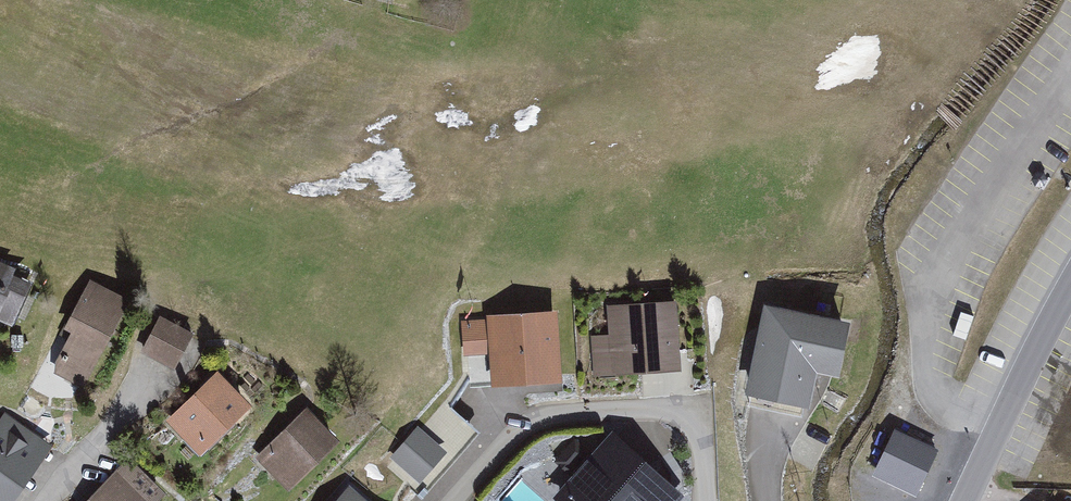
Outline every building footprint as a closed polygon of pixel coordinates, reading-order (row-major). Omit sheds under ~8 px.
[(0,262),(0,320),(17,327),(37,277),(0,262)] [(136,305),(93,284),(56,359),(99,380),(136,305)] [(690,370),(687,299),(620,302),(623,373),(690,370)] [(758,299),(741,392),(804,403),(811,364),(837,369),(847,315),(758,299)] [(548,373),(547,306),(486,307),(487,322),(459,323),(460,352),(485,351),(486,374),(548,373)] [(198,338),(163,322),(147,356),(182,372),(198,338)] [(223,376),(172,423),(207,460),(258,412),(223,376)] [(315,412),(264,460),(294,492),(345,445),(315,412)] [(58,451),(6,418),(0,428),(0,500),(26,500),(58,451)] [(866,457),(879,463),(874,476),(922,494),(941,445),(880,421),(866,457)] [(415,479),(442,450),(411,422),(384,451),(415,479)] [(690,497),(622,433),(559,500),(560,500),(686,500),(690,497)] [(95,500),(166,500),(170,497),(131,462),(95,500)] [(349,477),(325,500),(372,500),(349,477)]
